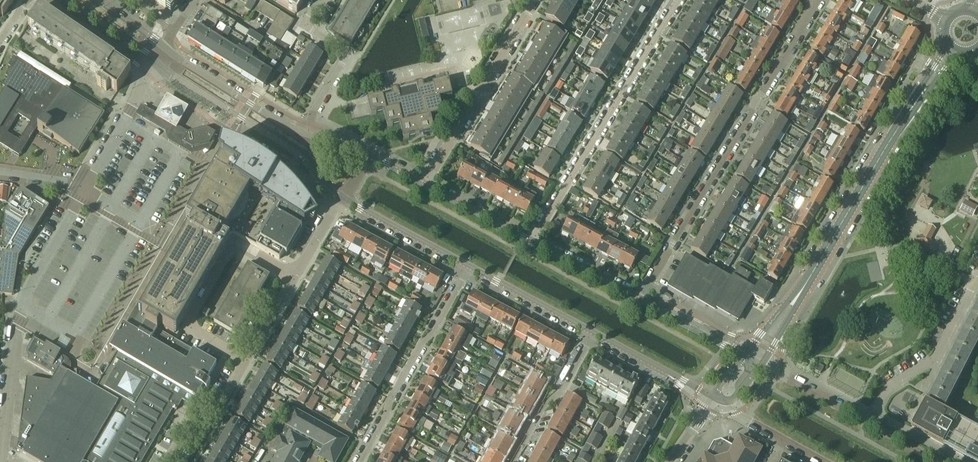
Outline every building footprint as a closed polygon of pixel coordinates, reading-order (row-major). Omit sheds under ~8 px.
[(14,0),(0,0),(0,15),(3,17),(14,0)] [(171,13),(177,6),(181,0),(153,0),(166,10),(166,9),(171,12),(171,13)] [(247,5),(252,9),(258,0),(246,0),(244,3),(247,5)] [(296,13),(304,0),(275,0),(296,13)] [(330,34),(349,46),(377,0),(350,0),(330,34)] [(551,8),(568,18),(573,10),(557,0),(556,0),(551,8)] [(573,10),(578,1),(577,0),(557,0),(573,10)] [(626,2),(630,4),(647,14),(652,6),(642,0),(627,0),(626,2)] [(712,15),(717,6),(708,0),(698,0),(695,4),(712,15)] [(751,14),(755,7),(754,6),(757,2),(754,0),(750,0),(744,10),(751,14)] [(783,2),(795,9),(800,0),(787,0),(785,3),(783,2)] [(838,5),(847,11),(848,11),(850,12),(853,7),(851,6),(854,0),(841,0),(838,5)] [(255,11),(256,12),(256,11),(260,14),(266,4),(262,1),(256,11),(255,11)] [(776,13),(788,21),(795,9),(783,2),(780,7),(782,8),(778,14),(776,13)] [(266,4),(260,14),(264,17),(271,7),(266,4)] [(630,4),(626,12),(642,22),(647,14),(630,4)] [(689,14),(706,24),(712,15),(695,4),(689,14)] [(838,5),(831,17),(841,22),(841,23),(843,24),(846,18),(844,17),(848,11),(847,11),(838,5)] [(208,10),(197,28),(211,36),(224,16),(209,7),(208,10)] [(271,7),(264,17),(269,20),(275,10),(271,7)] [(734,7),(730,14),(734,17),(739,10),(734,7)] [(551,8),(546,17),(562,27),(568,18),(551,8)] [(109,87),(117,92),(131,72),(39,10),(28,26),(34,31),(34,32),(34,37),(38,40),(39,37),(46,42),(46,45),(50,48),(52,46),(58,51),(59,54),(63,57),(64,54),(70,59),(71,62),(75,65),(77,63),(83,67),(83,71),(87,74),(89,71),(95,76),(96,79),(99,82),(97,85),(106,91),(109,87)] [(275,10),(269,20),(274,23),(277,18),(280,13),(275,10)] [(626,12),(621,20),(637,31),(642,22),(626,12)] [(893,12),(891,16),(902,21),(904,17),(893,12)] [(280,13),(277,18),(290,27),(294,21),(292,20),(280,13)] [(737,21),(743,25),(748,17),(742,13),(737,21)] [(775,20),(771,26),(781,32),(788,21),(776,13),(773,19),(775,20)] [(684,23),(700,34),(706,24),(689,14),(684,23)] [(864,24),(865,21),(854,14),(852,17),(864,24)] [(871,15),(867,22),(873,26),(875,22),(877,19),(876,18),(872,16),(871,15)] [(224,16),(211,36),(224,45),(232,32),(237,24),(224,16)] [(831,17),(825,28),(834,33),(836,35),(839,30),(837,28),(841,23),(841,22),(831,17)] [(274,23),(273,24),(287,32),(290,27),(277,18),(274,23)] [(616,18),(611,26),(616,29),(632,39),(637,31),(621,20),(616,18)] [(423,41),(429,39),(425,19),(418,21),(423,41)] [(678,32),(694,43),(700,34),(684,23),(678,32)] [(237,24),(232,32),(245,41),(250,33),(237,24)] [(273,24),(270,29),(284,37),(287,32),(273,24)] [(536,34),(560,49),(568,36),(558,30),(556,32),(542,24),(536,34)] [(901,41),(913,48),(920,36),(903,26),(896,38),(901,41)] [(733,27),(728,36),(735,40),(740,31),(733,27)] [(190,38),(188,41),(202,50),(211,36),(197,28),(195,30),(190,38)] [(760,40),(772,47),(779,36),(767,28),(764,34),(766,35),(762,41),(760,40)] [(825,28),(817,39),(827,45),(829,46),(832,41),(831,40),(834,34),(836,35),(834,33),(825,28)] [(270,29),(266,35),(267,35),(277,41),(280,43),(284,37),(270,29)] [(616,29),(611,37),(627,47),(632,39),(616,29)] [(232,32),(224,45),(237,53),(240,50),(245,41),(232,32)] [(284,37),(280,43),(288,48),(291,50),(294,44),(297,39),(293,36),(287,32),(284,37)] [(673,42),(689,52),(694,43),(678,32),(673,42)] [(716,37),(721,40),(724,34),(719,32),(716,37)] [(245,41),(240,50),(253,58),(263,41),(250,33),(245,41)] [(530,44),(554,60),(560,49),(536,34),(530,44)] [(267,36),(264,41),(273,47),(277,41),(267,35),(267,36)] [(300,35),(297,40),(303,44),(306,39),(300,35)] [(211,36),(202,50),(215,58),(224,45),(211,36)] [(611,37),(606,45),(622,55),(627,47),(611,37)] [(727,38),(721,47),(729,52),(735,42),(727,38)] [(817,39),(811,51),(822,58),(826,52),(824,51),(827,45),(817,39)] [(753,51),(765,59),(772,47),(760,40),(757,45),(759,46),(755,52),(753,51)] [(253,58),(251,61),(272,75),(285,54),(273,47),(264,41),(263,41),(253,58)] [(277,41),(273,47),(285,54),(288,48),(280,43),(277,41)] [(894,52),(906,59),(913,48),(901,41),(898,46),(900,47),(896,53),(894,52)] [(524,54),(548,70),(554,60),(530,44),(524,54)] [(698,46),(712,55),(716,47),(712,44),(708,50),(699,44),(698,46)] [(224,45),(215,58),(229,67),(237,53),(224,45)] [(606,45),(601,53),(617,63),(622,55),(606,45)] [(664,55),(681,65),(687,55),(670,45),(664,55)] [(702,59),(707,63),(712,55),(698,46),(696,49),(706,55),(705,56),(704,56),(702,59)] [(309,47),(302,58),(316,66),(323,56),(309,47)] [(723,62),(729,52),(721,47),(716,57),(723,62)] [(833,49),(830,54),(831,55),(836,58),(839,52),(833,49)] [(237,53),(229,67),(242,75),(251,61),(253,58),(240,50),(237,53)] [(596,50),(591,59),(596,61),(612,71),(617,63),(601,53),(596,50)] [(747,62),(746,63),(758,70),(765,59),(753,51),(750,56),(752,58),(749,64),(747,62)] [(888,63),(887,64),(899,71),(906,59),(894,52),(891,57),(893,59),(890,65),(888,63)] [(518,65),(542,81),(548,70),(524,54),(518,65)] [(809,54),(802,66),(811,71),(811,72),(813,73),(816,68),(814,67),(819,60),(809,54)] [(659,65),(675,75),(681,65),(664,55),(659,65)] [(286,57),(284,61),(290,65),(292,61),(286,57)] [(847,57),(842,64),(849,67),(853,60),(847,57)] [(53,137),(79,155),(105,114),(64,89),(39,73),(38,75),(31,70),(32,69),(15,58),(14,58),(8,67),(11,68),(5,77),(8,78),(3,87),(5,89),(0,97),(0,145),(12,153),(13,153),(20,141),(7,134),(18,116),(31,124),(39,129),(38,131),(51,139),(53,137)] [(302,58),(296,69),(310,77),(316,66),(302,58)] [(708,71),(714,74),(721,62),(714,59),(708,71)] [(251,61),(242,75),(256,84),(264,89),(266,85),(271,77),(272,75),(251,61)] [(284,61),(277,72),(281,74),(284,68),(287,70),(290,65),(284,61)] [(596,61),(590,71),(607,81),(612,71),(596,61)] [(746,63),(740,74),(752,81),(758,70),(746,63)] [(886,70),(883,77),(893,82),(899,71),(887,64),(884,69),(886,70)] [(534,89),(533,92),(534,93),(542,81),(518,65),(512,74),(534,89)] [(653,74),(670,84),(675,75),(659,65),(653,74)] [(811,71),(802,66),(795,77),(804,83),(806,84),(807,84),(810,86),(817,75),(813,73),(811,72),(811,71)] [(296,69),(289,80),(303,88),(310,77),(296,69)] [(277,72),(270,85),(274,88),(279,80),(281,81),(283,76),(280,75),(281,74),(277,72)] [(504,84),(528,99),(533,92),(534,89),(512,74),(510,73),(504,84)] [(564,73),(560,79),(565,83),(569,76),(564,73)] [(647,83),(664,93),(670,84),(653,74),(647,83)] [(739,80),(735,87),(744,93),(752,81),(740,74),(736,79),(739,80)] [(589,77),(584,85),(599,94),(604,85),(589,77)] [(703,77),(698,85),(705,88),(709,81),(703,77)] [(795,77),(788,88),(800,95),(803,90),(801,89),(804,83),(806,85),(807,84),(806,84),(804,83),(795,77)] [(836,86),(839,81),(833,77),(830,82),(836,86)] [(872,90),(884,97),(890,86),(878,79),(875,84),(877,86),(874,92),(872,90)] [(283,91),(297,99),(303,88),(289,80),(283,91)] [(367,100),(371,116),(383,113),(387,128),(400,125),(403,140),(434,132),(431,117),(443,114),(440,99),(452,96),(448,80),(432,84),(433,86),(424,88),(422,82),(391,90),(392,96),(383,98),(383,96),(367,100)] [(554,89),(559,92),(563,85),(559,82),(554,89)] [(642,92),(659,102),(664,93),(647,83),(642,92)] [(497,94),(522,109),(528,99),(504,84),(497,94)] [(821,93),(830,98),(836,87),(831,84),(825,93),(823,92),(822,93),(821,93)] [(579,94),(594,103),(599,94),(584,85),(579,94)] [(727,87),(722,97),(738,104),(743,96),(727,87)] [(788,88),(781,100),(792,107),(796,109),(796,108),(793,107),(796,101),(794,100),(798,94),(800,96),(800,95),(788,88)] [(549,98),(555,102),(560,92),(559,92),(554,89),(549,98)] [(822,98),(828,102),(830,98),(821,93),(815,89),(812,94),(819,97),(820,95),(823,97),(822,98)] [(865,102),(877,109),(884,97),(872,90),(869,96),(871,97),(867,103),(865,102)] [(636,101),(653,111),(659,102),(642,92),(636,101)] [(188,105),(167,93),(155,113),(176,126),(188,105)] [(492,104),(516,119),(522,109),(497,94),(492,104)] [(574,102),(589,111),(594,103),(579,94),(574,102)] [(717,105),(732,114),(738,104),(722,97),(717,105)] [(693,103),(693,102),(690,100),(686,106),(690,108),(702,115),(705,111),(693,103)] [(781,100),(774,111),(786,118),(789,114),(792,116),(796,109),(792,107),(781,100)] [(545,101),(540,110),(546,113),(551,104),(545,101)] [(574,102),(569,111),(584,120),(589,111),(574,102)] [(861,114),(859,113),(858,113),(870,120),(877,109),(865,102),(862,107),(864,108),(861,114)] [(838,108),(838,106),(833,103),(832,105),(829,109),(835,113),(838,108)] [(485,114),(509,130),(516,119),(492,104),(485,114)] [(559,114),(561,111),(552,105),(550,109),(559,114)] [(634,105),(628,115),(645,125),(651,115),(634,105)] [(711,114),(726,124),(732,114),(717,105),(711,114)] [(823,110),(818,107),(815,112),(812,118),(817,121),(823,110)] [(147,109),(141,118),(166,133),(172,136),(171,134),(170,129),(174,127),(177,126),(176,126),(157,115),(155,113),(147,109)] [(540,110),(536,116),(542,120),(546,113),(540,110)] [(682,112),(678,119),(682,121),(683,120),(686,122),(689,116),(682,112)] [(870,120),(858,113),(855,119),(858,120),(854,126),(864,132),(870,120)] [(479,124),(503,140),(509,130),(485,114),(479,124)] [(711,114),(706,123),(721,132),(726,124),(711,114)] [(767,123),(782,132),(787,123),(772,114),(767,123)] [(567,115),(562,123),(577,132),(582,123),(567,115)] [(622,125),(639,135),(645,125),(628,115),(622,125)] [(535,119),(530,127),(537,131),(542,123),(535,119)] [(557,132),(571,141),(577,132),(562,123),(557,132)] [(701,131),(716,140),(721,132),(706,123),(701,131)] [(767,123),(761,133),(776,141),(782,132),(767,123)] [(473,135),(497,150),(503,140),(479,124),(473,135)] [(617,133),(633,144),(639,135),(622,125),(617,133)] [(174,127),(170,129),(171,134),(172,136),(193,149),(209,144),(210,144),(216,133),(206,128),(191,132),(188,133),(178,127),(177,126),(174,127)] [(532,139),(537,131),(530,127),(525,135),(532,139)] [(662,127),(659,133),(663,136),(667,130),(662,127)] [(846,134),(842,139),(842,140),(852,145),(859,134),(847,127),(844,132),(846,134)] [(701,131),(696,140),(711,149),(716,140),(701,131)] [(552,140),(566,149),(571,141),(557,132),(552,140)] [(816,132),(813,138),(818,141),(820,142),(823,139),(822,135),(816,132)] [(612,142),(628,153),(633,144),(617,133),(612,142)] [(756,142),(771,151),(776,141),(761,133),(756,142)] [(479,156),(490,162),(497,150),(473,135),(467,144),(481,153),(479,156)] [(842,140),(842,139),(838,137),(831,148),(834,150),(845,157),(852,145),(842,140)] [(666,138),(660,148),(664,150),(668,144),(671,146),(673,143),(666,138)] [(813,138),(809,143),(815,146),(818,141),(813,138)] [(561,158),(566,149),(552,140),(547,149),(561,158)] [(690,149),(705,158),(711,149),(696,140),(690,149)] [(795,148),(794,151),(797,153),(802,145),(798,142),(798,143),(795,141),(792,146),(795,148)] [(606,152),(623,162),(628,153),(612,142),(606,152)] [(751,150),(766,159),(771,151),(756,142),(751,150)] [(221,146),(219,157),(220,158),(221,159),(243,172),(244,170),(250,173),(252,175),(251,177),(252,181),(261,186),(260,186),(256,194),(255,194),(232,234),(277,260),(278,260),(279,260),(280,260),(302,222),(304,223),(306,222),(316,215),(317,214),(316,212),(315,210),(313,208),(312,206),(310,203),(307,200),(305,196),(302,193),(299,190),(296,187),(293,184),(290,181),(288,179),(285,176),(282,174),(278,171),(276,169),(272,167),(269,165),(265,162),(262,161),(259,159),(255,157),(251,155),(248,154),(244,152),(240,151),(237,149),(233,148),(231,147),(228,146),(225,146),(222,145),(221,146)] [(824,160),(827,161),(839,168),(845,157),(834,150),(831,148),(824,160)] [(806,149),(803,154),(809,157),(811,152),(806,149)] [(751,150),(745,159),(761,167),(766,159),(751,150)] [(539,160),(554,169),(559,160),(544,151),(539,160)] [(794,151),(787,161),(791,163),(797,153),(794,151)] [(688,152),(683,161),(698,170),(704,161),(688,152)] [(464,164),(457,177),(469,183),(476,170),(468,166),(470,163),(473,157),(466,154),(462,163),(464,164)] [(599,163),(614,173),(619,163),(604,154),(599,163)] [(190,227),(141,314),(149,318),(146,323),(157,330),(160,325),(175,334),(175,333),(219,256),(231,236),(232,234),(255,194),(256,194),(260,186),(261,186),(252,181),(251,177),(252,175),(250,173),(244,170),(243,172),(221,159),(190,212),(187,218),(189,220),(186,225),(190,227)] [(745,159),(740,168),(755,177),(761,167),(745,159)] [(501,173),(503,174),(506,175),(509,169),(513,163),(509,160),(501,173)] [(539,160),(533,169),(548,178),(554,169),(539,160)] [(639,166),(643,169),(647,163),(642,161),(639,166)] [(678,170),(693,178),(698,170),(683,161),(678,170)] [(826,168),(822,175),(832,180),(839,168),(827,161),(824,167),(826,168)] [(594,172),(609,181),(614,173),(599,163),(594,172)] [(796,164),(790,176),(795,179),(802,168),(796,164)] [(654,175),(657,169),(650,165),(647,170),(654,175)] [(735,176),(750,185),(755,177),(740,168),(735,176)] [(476,170),(469,183),(481,189),(488,176),(476,170)] [(672,178),(688,187),(693,178),(678,170),(672,178)] [(488,176),(481,189),(492,196),(499,182),(496,181),(499,175),(495,173),(491,171),(488,176)] [(588,181),(603,191),(609,181),(594,172),(588,181)] [(627,181),(633,185),(637,179),(633,177),(630,182),(627,180),(627,181)] [(672,178),(667,188),(682,197),(688,187),(672,178)] [(814,189),(814,190),(826,197),(832,185),(820,178),(817,184),(819,185),(816,191),(814,189)] [(733,179),(728,188),(743,198),(748,188),(733,179)] [(583,190),(598,199),(603,191),(588,181),(583,190)] [(624,186),(631,190),(633,185),(627,181),(624,186)] [(499,182),(492,196),(504,202),(511,188),(499,182)] [(770,190),(766,195),(770,198),(776,188),(772,186),(770,190)] [(6,203),(8,188),(8,187),(0,187),(0,202),(6,203)] [(778,195),(776,199),(782,202),(789,191),(783,187),(779,193),(783,196),(782,197),(778,195)] [(511,188),(504,202),(515,208),(518,202),(522,194),(511,188)] [(662,196),(677,205),(682,197),(667,188),(662,196)] [(728,188),(722,197),(738,206),(743,198),(728,188)] [(11,295),(12,295),(13,295),(13,294),(19,257),(49,209),(49,208),(49,207),(48,207),(22,190),(21,190),(20,190),(5,214),(2,244),(2,245),(4,246),(3,247),(0,247),(0,294),(11,295)] [(518,202),(515,208),(527,214),(534,201),(536,196),(524,190),(522,194),(518,202)] [(807,201),(819,208),(826,197),(814,190),(811,195),(813,196),(809,202),(807,201)] [(633,195),(628,202),(632,204),(636,197),(633,195)] [(662,196),(656,206),(672,214),(677,205),(662,196)] [(722,197),(717,206),(732,215),(738,206),(722,197)] [(765,198),(759,208),(763,210),(769,200),(765,198)] [(591,208),(590,209),(594,211),(598,204),(594,201),(591,208)] [(807,201),(801,212),(800,213),(812,220),(819,208),(807,201)] [(966,203),(962,210),(971,215),(975,208),(966,203)] [(656,206),(651,214),(666,223),(672,214),(656,206)] [(712,215),(727,223),(732,215),(717,206),(712,215)] [(791,223),(796,226),(806,231),(812,220),(800,213),(798,211),(791,223)] [(646,223),(661,232),(666,223),(651,214),(646,223)] [(712,215),(706,224),(722,232),(727,223),(712,215)] [(568,220),(562,233),(573,239),(583,220),(578,217),(575,223),(568,220)] [(624,226),(630,230),(635,221),(629,217),(624,226)] [(583,220),(573,239),(585,245),(594,227),(595,226),(583,220)] [(557,230),(560,225),(554,221),(551,226),(557,230)] [(701,232),(716,241),(722,232),(706,224),(701,232)] [(346,225),(339,238),(351,244),(358,231),(346,225)] [(642,226),(639,230),(648,235),(650,231),(642,226)] [(923,245),(928,252),(929,255),(936,250),(930,240),(935,230),(932,228),(928,226),(923,237),(917,237),(917,245),(923,245)] [(594,227),(585,245),(596,251),(606,233),(594,227)] [(633,227),(629,236),(632,238),(637,229),(633,227)] [(785,239),(797,246),(803,235),(791,228),(788,233),(790,234),(787,240),(785,239)] [(637,230),(632,238),(636,240),(639,234),(641,232),(637,230)] [(358,231),(351,244),(362,251),(369,238),(358,231)] [(606,233),(596,251),(608,257),(615,244),(618,237),(607,231),(606,233)] [(696,241),(711,250),(716,241),(701,232),(696,241)] [(369,238),(362,251),(373,257),(380,244),(369,238)] [(778,251),(790,258),(797,246),(785,239),(782,245),(784,246),(780,252),(778,251)] [(691,250),(706,259),(711,250),(696,241),(691,250)] [(380,244),(373,257),(385,263),(392,250),(380,244)] [(615,244),(608,257),(619,263),(626,250),(615,244)] [(744,253),(740,260),(746,263),(751,255),(753,252),(747,248),(745,252),(744,253)] [(626,250),(619,263),(631,269),(638,256),(626,250)] [(775,256),(771,262),(783,269),(790,258),(778,251),(775,256)] [(396,252),(389,265),(401,271),(408,258),(396,252)] [(737,321),(751,296),(755,289),(754,289),(745,284),(750,275),(738,267),(731,279),(710,266),(708,269),(686,256),(668,287),(690,300),(692,297),(714,310),(715,308),(737,321)] [(327,258),(321,266),(336,275),(341,266),(327,258)] [(408,258),(401,271),(412,278),(419,264),(408,258)] [(770,269),(766,275),(776,281),(783,269),(771,262),(768,268),(770,269)] [(419,264),(412,278),(419,281),(417,286),(422,288),(424,284),(431,271),(419,264)] [(248,265),(214,322),(214,323),(235,335),(269,277),(248,265)] [(317,274),(331,283),(336,275),(321,266),(317,274)] [(431,271),(424,284),(436,290),(443,277),(431,271)] [(312,283),(327,291),(331,283),(317,274),(312,283)] [(751,296),(763,304),(773,288),(760,280),(754,289),(755,289),(751,296)] [(307,291),(322,299),(327,291),(312,283),(307,291)] [(363,285),(361,290),(367,294),(370,289),(363,285)] [(303,299),(318,307),(322,299),(307,291),(303,299)] [(476,314),(477,312),(484,299),(473,293),(470,298),(466,305),(464,304),(460,311),(471,316),(474,313),(476,314)] [(461,294),(457,301),(464,304),(466,305),(470,298),(461,294)] [(303,299),(297,308),(312,316),(318,307),(303,299)] [(484,299),(477,312),(489,318),(496,305),(484,299)] [(354,301),(351,306),(358,310),(361,305),(354,301)] [(367,301),(364,305),(371,309),(373,304),(367,301)] [(401,311),(402,311),(417,319),(419,320),(421,317),(418,315),(421,310),(406,302),(401,311)] [(496,305),(489,318),(501,324),(507,311),(496,305)] [(207,316),(210,311),(205,308),(202,313),(203,314),(206,316),(207,316)] [(295,311),(290,321),(305,329),(310,320),(295,311)] [(398,319),(412,328),(417,319),(402,311),(398,319)] [(507,311),(501,324),(512,331),(519,318),(507,311)] [(959,340),(974,348),(977,340),(977,313),(974,311),(968,323),(966,322),(963,327),(965,328),(959,340)] [(359,313),(357,318),(364,322),(366,317),(359,313)] [(151,446),(153,442),(170,414),(173,408),(176,410),(177,410),(177,409),(179,406),(179,405),(181,402),(182,399),(181,398),(181,397),(182,397),(182,396),(183,395),(184,393),(184,392),(188,394),(189,395),(190,395),(192,396),(193,396),(193,397),(194,397),(196,398),(202,388),(203,387),(204,388),(206,389),(210,382),(207,380),(217,364),(157,330),(146,323),(149,318),(141,314),(132,329),(131,330),(130,329),(124,325),(110,348),(117,352),(108,367),(107,367),(106,367),(105,366),(105,367),(104,367),(103,367),(102,368),(101,369),(101,370),(100,371),(100,372),(101,373),(101,374),(101,375),(102,375),(103,376),(95,388),(70,373),(60,367),(59,367),(54,376),(54,377),(50,383),(26,379),(24,394),(22,415),(21,417),(17,448),(17,450),(37,461),(142,461),(151,446)] [(464,324),(465,320),(458,316),(454,324),(461,328),(462,327),(464,328),(465,325),(464,324)] [(398,319),(393,327),(408,335),(412,328),(398,319)] [(522,319),(515,332),(527,338),(534,325),(522,319)] [(286,328),(300,337),(305,329),(290,321),(286,328)] [(337,325),(335,330),(343,335),(349,325),(342,322),(340,326),(337,325)] [(534,325),(527,338),(538,344),(545,332),(534,325)] [(388,335),(403,344),(408,335),(393,327),(388,335)] [(281,336),(295,345),(300,337),(286,328),(281,336)] [(449,336),(470,347),(468,346),(472,338),(454,328),(449,336)] [(348,334),(346,337),(352,341),(354,338),(350,335),(352,336),(354,332),(350,330),(348,334)] [(545,332),(538,344),(550,350),(557,338),(545,332)] [(384,344),(399,352),(403,344),(388,335),(384,344)] [(276,345),(290,354),(295,345),(281,336),(276,345)] [(449,336),(445,344),(458,351),(460,347),(467,351),(470,347),(449,336)] [(352,341),(346,337),(343,342),(350,346),(352,341)] [(27,360),(49,373),(54,376),(59,367),(60,367),(63,362),(62,357),(59,356),(61,353),(46,344),(46,345),(33,338),(26,350),(27,352),(26,354),(27,355),(28,358),(27,360)] [(557,338),(550,350),(561,357),(568,344),(557,338)] [(497,340),(494,346),(502,350),(505,345),(497,340)] [(950,358),(943,370),(959,378),(974,348),(959,340),(952,353),(951,352),(948,357),(950,358)] [(440,351),(462,364),(466,356),(458,351),(445,344),(440,351)] [(271,353),(285,362),(290,354),(276,345),(271,353)] [(377,356),(392,364),(396,356),(382,347),(377,356)] [(436,359),(454,369),(456,365),(460,368),(462,364),(440,351),(436,359)] [(271,353),(266,362),(281,370),(285,362),(271,353)] [(340,362),(343,357),(336,353),(333,358),(340,362)] [(490,359),(498,364),(501,359),(492,354),(490,359)] [(372,364),(387,373),(392,364),(377,356),(372,364)] [(436,359),(432,367),(453,379),(455,375),(452,373),(454,369),(436,359)] [(488,366),(495,369),(498,364),(490,359),(491,360),(488,366)] [(596,385),(607,365),(596,359),(589,373),(585,379),(586,379),(596,385)] [(361,368),(368,372),(382,381),(387,373),(372,364),(365,360),(361,368)] [(506,361),(501,370),(505,372),(506,371),(511,364),(506,361)] [(259,373),(274,382),(279,374),(264,365),(259,373)] [(617,396),(628,376),(607,365),(596,385),(617,396)] [(427,375),(440,383),(442,379),(450,383),(451,383),(458,387),(460,383),(453,379),(432,367),(427,375)] [(482,375),(490,379),(494,373),(486,368),(482,375)] [(583,370),(577,381),(583,384),(586,379),(585,379),(589,373),(583,370)] [(935,387),(928,399),(943,407),(959,378),(943,370),(937,382),(935,381),(933,386),(935,387)] [(313,372),(310,378),(317,382),(320,376),(313,372)] [(368,372),(363,381),(378,389),(382,381),(368,372)] [(259,373),(254,382),(269,390),(274,382),(259,373)] [(532,374),(527,383),(542,391),(547,383),(532,374)] [(478,383),(485,387),(489,381),(482,376),(478,383)] [(628,376),(617,396),(628,402),(638,382),(628,376)] [(420,387),(438,397),(440,393),(436,390),(438,386),(425,379),(420,387)] [(500,391),(504,384),(497,380),(493,387),(500,391)] [(249,390),(264,399),(269,390),(254,382),(249,390)] [(324,391),(326,386),(320,383),(317,387),(324,391)] [(527,383),(522,392),(537,400),(542,391),(527,383)] [(293,388),(301,392),(303,388),(295,384),(293,388)] [(361,384),(356,393),(371,401),(376,393),(361,384)] [(474,391),(481,395),(484,389),(477,384),(474,391)] [(644,385),(636,398),(642,401),(649,388),(644,385)] [(420,387),(416,395),(429,402),(431,398),(436,401),(438,397),(420,387)] [(486,395),(493,398),(497,390),(490,387),(486,395)] [(245,398),(259,407),(264,399),(249,390),(245,398)] [(577,394),(587,400),(590,395),(579,390),(577,394)] [(522,392),(517,400),(517,401),(532,408),(537,400),(522,392)] [(352,400),(367,409),(371,401),(356,393),(352,400)] [(437,401),(445,405),(447,402),(449,398),(441,394),(437,401)] [(563,402),(577,411),(582,402),(567,394),(563,402)] [(412,403),(429,412),(432,409),(427,406),(429,402),(416,395),(412,403)] [(590,395),(587,400),(595,405),(597,400),(590,395)] [(655,395),(649,405),(663,412),(668,402),(655,395)] [(240,406),(255,415),(259,407),(245,398),(240,406)] [(484,398),(479,406),(486,410),(491,402),(484,398)] [(510,407),(513,409),(512,409),(527,418),(532,408),(517,401),(517,400),(515,399),(510,407)] [(306,408),(312,411),(317,403),(310,400),(306,408)] [(347,409),(362,417),(367,409),(352,400),(347,409)] [(558,411),(573,420),(577,411),(563,402),(558,411)] [(910,427),(910,428),(910,429),(911,430),(912,431),(969,461),(977,461),(977,432),(924,402),(910,427)] [(407,411),(420,418),(422,414),(427,417),(427,416),(436,421),(438,417),(431,413),(429,412),(412,403),(407,411)] [(280,408),(274,404),(271,409),(272,409),(271,412),(276,415),(280,408)] [(649,405),(644,415),(657,422),(663,412),(649,405)] [(240,406),(235,415),(249,424),(255,415),(240,406)] [(622,408),(616,419),(621,422),(627,411),(622,408)] [(347,409),(342,417),(357,425),(362,417),(347,409)] [(310,444),(322,451),(318,458),(326,461),(336,461),(348,440),(293,410),(283,426),(285,427),(280,435),(279,435),(271,450),(277,453),(272,461),(300,461),(310,444)] [(403,418),(420,428),(422,429),(426,421),(420,418),(407,411),(403,418)] [(558,411),(553,420),(568,428),(573,420),(558,411)] [(508,412),(503,421),(519,429),(523,420),(508,412)] [(603,412),(600,418),(611,424),(614,418),(603,412)] [(497,422),(499,418),(489,414),(488,417),(497,422)] [(644,415),(638,426),(652,433),(657,422),(644,415)] [(342,417),(337,425),(352,434),(355,428),(358,430),(359,426),(357,425),(342,417)] [(403,418),(398,427),(412,434),(414,430),(418,432),(420,428),(403,418)] [(600,418),(594,428),(599,431),(602,426),(607,429),(611,424),(600,418)] [(228,427),(242,437),(247,427),(233,419),(228,427)] [(548,429),(563,438),(568,428),(553,420),(548,429)] [(262,425),(268,429),(271,424),(264,421),(262,425)] [(503,421),(498,430),(514,438),(519,429),(503,421)] [(638,426),(633,436),(646,443),(652,433),(638,426)] [(223,435),(237,444),(242,437),(228,427),(223,435)] [(594,428),(589,439),(599,444),(602,438),(597,435),(599,431),(594,428)] [(392,438),(409,448),(414,440),(396,430),(392,438)] [(477,433),(489,440),(491,437),(478,430),(477,433)] [(546,432),(541,442),(556,450),(561,441),(546,432)] [(487,444),(489,440),(477,433),(477,434),(483,437),(481,441),(487,444)] [(499,434),(494,443),(508,451),(513,442),(499,434)] [(223,435),(217,445),(232,453),(237,444),(223,435)] [(452,446),(453,446),(457,438),(451,435),(447,443),(452,446)] [(633,436),(627,446),(641,453),(646,443),(633,436)] [(392,438),(388,446),(401,453),(403,450),(407,452),(409,448),(392,438)] [(761,450),(753,446),(753,445),(747,441),(746,442),(738,438),(731,450),(722,445),(712,448),(707,457),(704,455),(700,461),(755,461),(761,450)] [(589,439),(583,449),(588,451),(591,447),(596,450),(599,444),(589,439)] [(447,443),(444,442),(440,450),(448,454),(452,446),(447,443)] [(541,442),(536,451),(551,459),(556,450),(541,442)] [(494,443),(489,452),(503,460),(508,451),(494,443)] [(213,453),(227,461),(232,453),(217,445),(213,453)] [(398,461),(404,461),(402,461),(403,460),(398,457),(401,453),(388,446),(383,454),(398,461)] [(622,456),(632,461),(636,461),(641,453),(627,446),(622,456)] [(578,458),(585,461),(589,461),(591,458),(586,455),(588,451),(583,449),(578,458)] [(536,461),(549,461),(551,459),(536,451),(531,459),(536,461)] [(446,458),(435,452),(431,460),(434,461),(443,461),(446,458)] [(484,460),(488,461),(502,461),(503,460),(489,452),(484,460)] [(209,461),(227,461),(213,453),(208,461),(209,461)] [(379,461),(398,461),(383,454),(379,461)]
